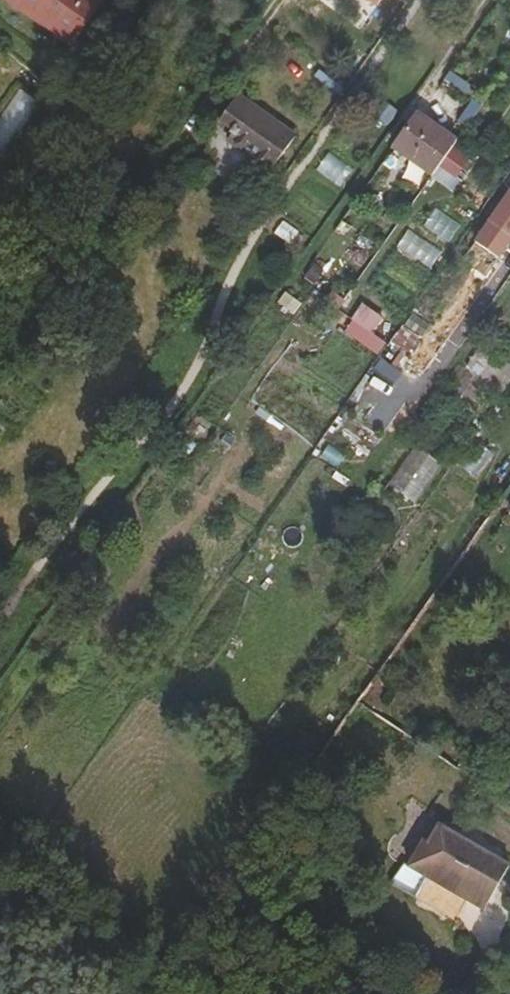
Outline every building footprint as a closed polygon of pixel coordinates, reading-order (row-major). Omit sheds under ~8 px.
[(70,47),(101,2),(99,0),(5,0),(70,47)] [(4,154),(41,101),(21,88),(0,119),(0,152),(4,154)] [(270,172),(295,137),(238,96),(220,123),(234,134),(228,143),(270,172)] [(392,149),(432,177),(440,166),(451,150),(457,142),(417,114),(392,149)] [(451,150),(440,166),(455,177),(467,161),(451,150)] [(509,188),(494,208),(509,220),(509,189),(509,188)] [(302,280),(311,288),(323,271),(314,265),(302,280)] [(456,305),(440,293),(430,306),(447,318),(456,305)] [(381,352),(387,340),(376,334),(386,315),(361,302),(345,333),(381,352)] [(403,328),(393,340),(408,352),(418,340),(403,328)] [(502,361),(481,345),(465,368),(501,394),(509,381),(509,367),(502,361)] [(479,431),(487,439),(496,425),(487,419),(479,431)] [(391,479),(418,498),(444,460),(417,441),(391,479)] [(422,841),(407,867),(429,880),(416,899),(455,922),(467,901),(484,911),(509,866),(437,824),(426,843),(422,841)] [(164,977),(154,989),(160,993),(176,993),(179,990),(164,977)]
